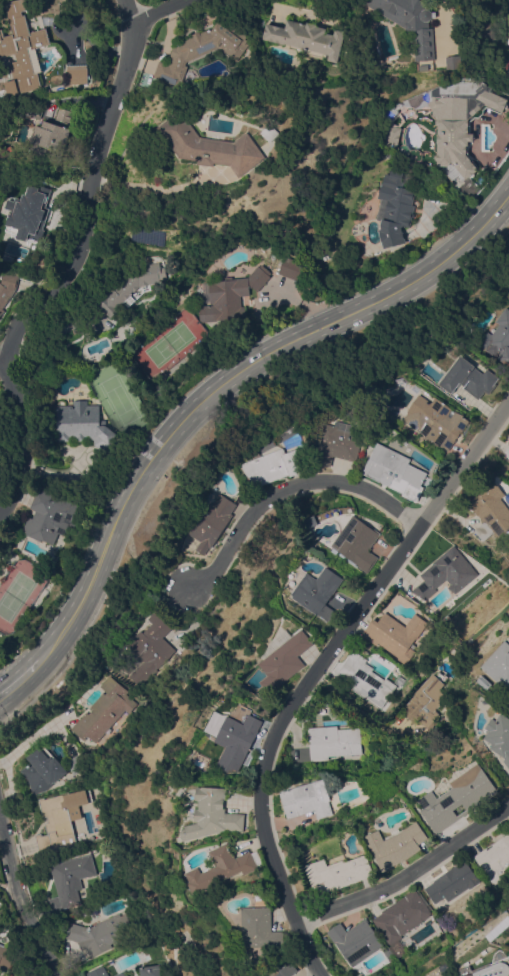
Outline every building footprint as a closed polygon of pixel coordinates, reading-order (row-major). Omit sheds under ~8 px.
[(16,52),(0,56),(0,42),(1,42),(1,40),(0,40),(0,28),(1,28),(3,35),(12,33),(5,4),(12,2),(12,0),(25,0),(28,10),(27,12),(22,15),(23,19),(24,19),(27,29),(28,31),(47,26),(51,44),(32,49),(31,45),(27,46),(34,73),(38,72),(42,86),(20,92),(16,78),(15,78),(19,92),(8,95),(4,81),(11,79),(8,69),(10,66),(9,62),(18,60),(16,52)] [(405,27),(360,0),(424,0),(423,2),(425,3),(424,5),(428,7),(427,9),(429,8),(431,9),(432,11),(432,12),(437,12),(437,17),(433,17),(432,19),(431,20),(429,21),(430,28),(434,27),(436,59),(416,60),(414,30),(413,30),(410,31),(407,30),(406,27),(405,27)] [(175,47),(178,46),(177,42),(193,36),(192,34),(200,30),(201,32),(214,26),(222,16),(248,36),(247,38),(249,40),(247,42),(250,44),(237,60),(219,47),(187,61),(186,65),(188,66),(183,81),(180,80),(178,85),(162,79),(161,80),(156,78),(157,78),(153,76),(159,60),(168,64),(175,47)] [(308,24),(309,21),(319,24),(319,25),(329,27),(327,32),(336,34),(337,28),(348,31),(340,62),(330,59),(330,58),(304,51),(304,49),(291,46),(292,44),(287,43),(287,44),(269,39),(269,40),(263,39),(267,22),(286,27),(288,19),(308,24)] [(462,68),(448,69),(447,56),(461,55),(462,68)] [(67,68),(67,65),(87,64),(87,67),(88,67),(88,82),(67,83),(67,68)] [(479,168),(473,172),(474,173),(474,175),(473,176),(472,176),(471,177),(470,177),(469,176),(480,188),(471,198),(453,186),(462,179),(458,174),(452,180),(441,167),(443,165),(437,165),(437,160),(435,159),(435,155),(438,153),(434,149),(434,143),(432,139),(432,134),(435,132),(435,129),(438,125),(435,123),(435,119),(438,118),(434,118),(430,114),(430,110),(431,110),(431,108),(430,107),(428,105),(427,92),(448,83),(476,82),(476,79),(487,84),(487,85),(486,85),(489,86),(492,87),(490,91),(508,99),(506,103),(507,104),(507,106),(507,108),(505,108),(503,108),(501,113),(486,107),(483,109),(483,113),(478,117),(474,117),(469,121),(469,133),(473,133),(473,141),(468,141),(468,145),(467,145),(467,153),(479,168)] [(39,118),(26,114),(32,98),(45,102),(39,118)] [(73,111),(70,123),(71,123),(70,128),(71,128),(67,143),(68,143),(66,150),(64,150),(60,163),(49,159),(48,162),(27,156),(32,141),(30,141),(36,124),(42,126),(44,120),(54,123),(59,106),(73,111)] [(250,131),(270,157),(243,177),(233,164),(217,162),(217,166),(200,163),(201,160),(182,157),(171,142),(159,127),(183,109),(203,136),(237,141),(250,131)] [(283,132),(274,142),(264,132),(273,123),(283,132)] [(391,146),(384,145),(386,137),(388,125),(401,127),(397,147),(391,146)] [(381,199),(377,198),(381,184),(382,184),(384,173),(388,174),(389,169),(390,170),(391,167),(403,170),(401,180),(398,184),(396,185),(415,190),(412,204),(415,205),(413,213),(415,214),(414,217),(412,216),(409,227),(401,225),(405,243),(383,248),(381,241),(380,242),(378,231),(379,231),(378,229),(381,228),(380,225),(381,220),(376,219),(381,199)] [(48,223),(40,247),(23,241),(28,226),(7,219),(12,203),(33,210),(37,199),(32,197),(37,183),(53,188),(42,221),(48,223)] [(285,255),(303,263),(296,280),(278,273),(285,255)] [(159,262),(161,274),(158,274),(160,281),(141,286),(145,289),(128,306),(123,301),(116,307),(118,309),(109,317),(96,304),(112,288),(114,289),(137,266),(159,262)] [(250,295),(239,296),(241,306),(245,306),(245,312),(241,313),(242,318),(230,319),(231,324),(220,325),(219,320),(199,322),(198,306),(210,305),(208,281),(232,279),(232,278),(248,277),(258,265),(259,267),(261,264),(272,274),(257,291),(248,284),(250,295)] [(4,310),(0,316),(0,283),(3,271),(18,275),(14,290),(1,309),(4,310)] [(507,307),(508,309),(508,366),(476,341),(486,329),(492,334),(500,324),(496,320),(507,307)] [(147,328),(155,321),(160,327),(152,334),(147,328)] [(109,329),(117,323),(119,325),(111,331),(88,341),(87,339),(109,329)] [(483,373),(487,368),(500,378),(489,393),(485,390),(478,398),(460,384),(453,394),(440,383),(450,370),(454,373),(465,358),(483,373)] [(453,409),(448,415),(451,417),(455,411),(469,421),(447,451),(403,419),(409,412),(408,411),(420,394),(432,402),(436,397),(453,409)] [(72,405),(72,400),(87,400),(87,405),(99,405),(99,419),(105,419),(105,425),(117,434),(114,437),(115,438),(104,453),(93,444),(93,439),(89,439),(88,436),(84,436),(84,440),(76,441),(75,436),(68,436),(68,440),(56,440),(56,405),(72,405)] [(365,430),(357,461),(334,455),(331,466),(314,461),(324,422),(338,426),(339,423),(365,430)] [(411,459),(409,463),(428,472),(421,486),(424,487),(416,502),(402,495),(403,493),(389,486),(390,485),(388,485),(386,485),(384,484),(382,483),(381,482),(381,480),(380,482),(362,473),(378,442),(411,459)] [(284,448),(286,453),(298,448),(306,470),(290,476),(290,474),(252,488),(242,463),(255,459),(251,449),(257,446),(262,456),(284,448)] [(501,498),(508,510),(508,529),(497,538),(492,532),(483,541),(473,530),(483,522),(478,515),(468,502),(495,481),(505,495),(501,498)] [(41,488),(44,489),(44,488),(48,490),(48,491),(72,502),(83,507),(74,527),(69,524),(63,535),(58,533),(53,544),(42,539),(41,541),(25,534),(26,533),(21,531),(28,516),(32,518),(35,510),(31,508),(41,488)] [(211,548),(210,547),(204,555),(196,549),(201,541),(191,534),(213,501),(216,503),(221,494),(237,504),(231,513),(233,514),(211,548)] [(380,533),(368,550),(378,557),(367,573),(355,564),(356,563),(332,546),(354,515),(380,533)] [(478,574),(455,593),(448,588),(450,584),(446,579),(435,588),(436,590),(425,599),(415,593),(414,594),(410,591),(424,579),(420,575),(434,564),(433,563),(454,545),(478,574)] [(326,604),(335,610),(328,620),(317,612),(316,613),(293,597),(294,595),(292,594),(308,572),(317,579),(326,566),(344,578),(326,604)] [(155,668),(157,670),(139,687),(128,675),(144,660),(127,642),(141,630),(143,632),(153,623),(148,618),(156,611),(172,628),(163,637),(175,650),(155,668)] [(405,626),(415,613),(428,622),(416,639),(415,638),(409,646),(415,651),(405,664),(397,658),(398,657),(378,642),(376,645),(361,634),(373,617),(378,621),(385,612),(405,626)] [(264,659),(262,655),(266,652),(272,639),(287,627),(293,635),(302,628),(314,643),(298,655),(305,664),(269,693),(260,681),(269,675),(259,663),(264,659)] [(506,640),(508,643),(508,696),(497,685),(499,683),(482,666),(506,640)] [(381,707),(356,690),(357,688),(337,673),(353,650),(367,659),(365,662),(373,668),(371,671),(384,679),(385,677),(396,685),(381,707)] [(427,728),(418,720),(414,723),(399,709),(434,672),(436,675),(439,671),(443,675),(445,673),(448,676),(444,681),(445,683),(440,688),(448,696),(435,710),(439,714),(433,720),(443,724),(439,733),(428,734),(427,727),(427,728)] [(80,717),(77,715),(84,707),(88,705),(90,706),(103,692),(105,694),(107,692),(100,686),(110,675),(128,691),(126,694),(136,703),(128,713),(124,709),(95,743),(87,736),(83,740),(71,729),(80,717)] [(399,675),(406,680),(401,688),(393,682),(399,675)] [(492,684),(487,689),(478,680),(482,675),(492,684)] [(249,713),(263,720),(258,730),(238,771),(219,761),(226,746),(215,741),(228,715),(235,719),(237,715),(240,712),(245,713),(249,715),(249,713)] [(502,712),(508,717),(508,768),(503,760),(505,758),(504,756),(490,747),(493,743),(485,738),(490,730),(486,728),(493,717),(497,720),(502,712)] [(337,725),(337,729),(360,727),(362,753),(328,756),(328,759),(310,761),(308,727),(337,725)] [(67,771),(56,780),(55,779),(52,782),(53,783),(38,795),(30,785),(28,779),(21,770),(31,762),(27,757),(39,747),(41,749),(45,746),(54,757),(55,756),(67,771)] [(479,762),(499,791),(437,834),(420,810),(423,808),(418,800),(432,790),(437,798),(453,787),(450,782),(479,762)] [(317,780),(322,798),(328,797),(333,814),(317,819),(314,810),(287,818),(279,791),(317,780)] [(199,821),(196,821),(197,808),(199,808),(200,800),(197,800),(198,787),(203,787),(203,786),(227,787),(226,799),(225,798),(224,808),(226,808),(226,812),(245,813),(244,830),(227,829),(187,840),(183,838),(182,832),(185,828),(187,827),(186,826),(198,822),(199,821)] [(49,852),(40,854),(35,834),(41,833),(42,835),(47,834),(45,823),(48,822),(47,816),(43,817),(39,798),(44,797),(45,798),(85,789),(86,790),(90,789),(92,800),(89,801),(89,802),(68,807),(77,846),(49,852)] [(417,820),(428,837),(418,844),(421,849),(407,858),(392,865),(394,869),(384,874),(373,850),(372,851),(365,835),(379,829),(384,840),(396,834),(417,820)] [(474,855),(508,832),(508,866),(503,870),(507,876),(495,884),(493,881),(492,882),(489,878),(490,877),(484,867),(482,869),(474,855)] [(217,865),(210,851),(228,842),(236,857),(250,850),(251,852),(257,850),(263,862),(258,865),(259,867),(245,874),(243,870),(194,894),(189,882),(191,881),(187,872),(199,866),(202,872),(217,865)] [(79,878),(82,888),(77,889),(81,904),(65,908),(66,910),(52,914),(48,898),(58,896),(50,864),(91,853),(96,874),(79,878)] [(316,896),(305,865),(325,858),(328,865),(347,858),(348,860),(366,853),(374,875),(316,896)] [(434,881),(433,880),(465,859),(476,876),(477,875),(481,881),(469,888),(469,887),(448,901),(445,896),(434,903),(424,888),(434,881)] [(401,935),(402,937),(390,945),(372,919),(382,912),(381,911),(414,888),(431,912),(429,913),(430,915),(401,935)] [(272,906),(272,931),(284,931),(284,946),(244,947),(243,907),(272,906)] [(99,922),(125,909),(136,930),(109,943),(111,947),(91,958),(85,948),(82,950),(77,941),(66,938),(71,921),(89,927),(99,922)] [(359,922),(358,921),(365,916),(369,921),(368,922),(384,945),(352,966),(336,942),(335,943),(327,931),(341,922),(346,931),(359,922)] [(399,939),(407,951),(400,956),(398,954),(397,955),(390,946),(399,939)] [(10,971),(0,967),(0,944),(18,951),(10,971)] [(383,950),(388,947),(395,957),(390,961),(383,950)] [(507,962),(508,964),(508,975),(462,975),(475,973),(502,961),(507,962)] [(298,970),(289,975),(274,975),(281,971),(280,969),(292,962),(298,970)] [(103,964),(109,975),(88,975),(86,972),(103,964)] [(159,964),(160,975),(136,975),(140,974),(139,967),(159,964)]
